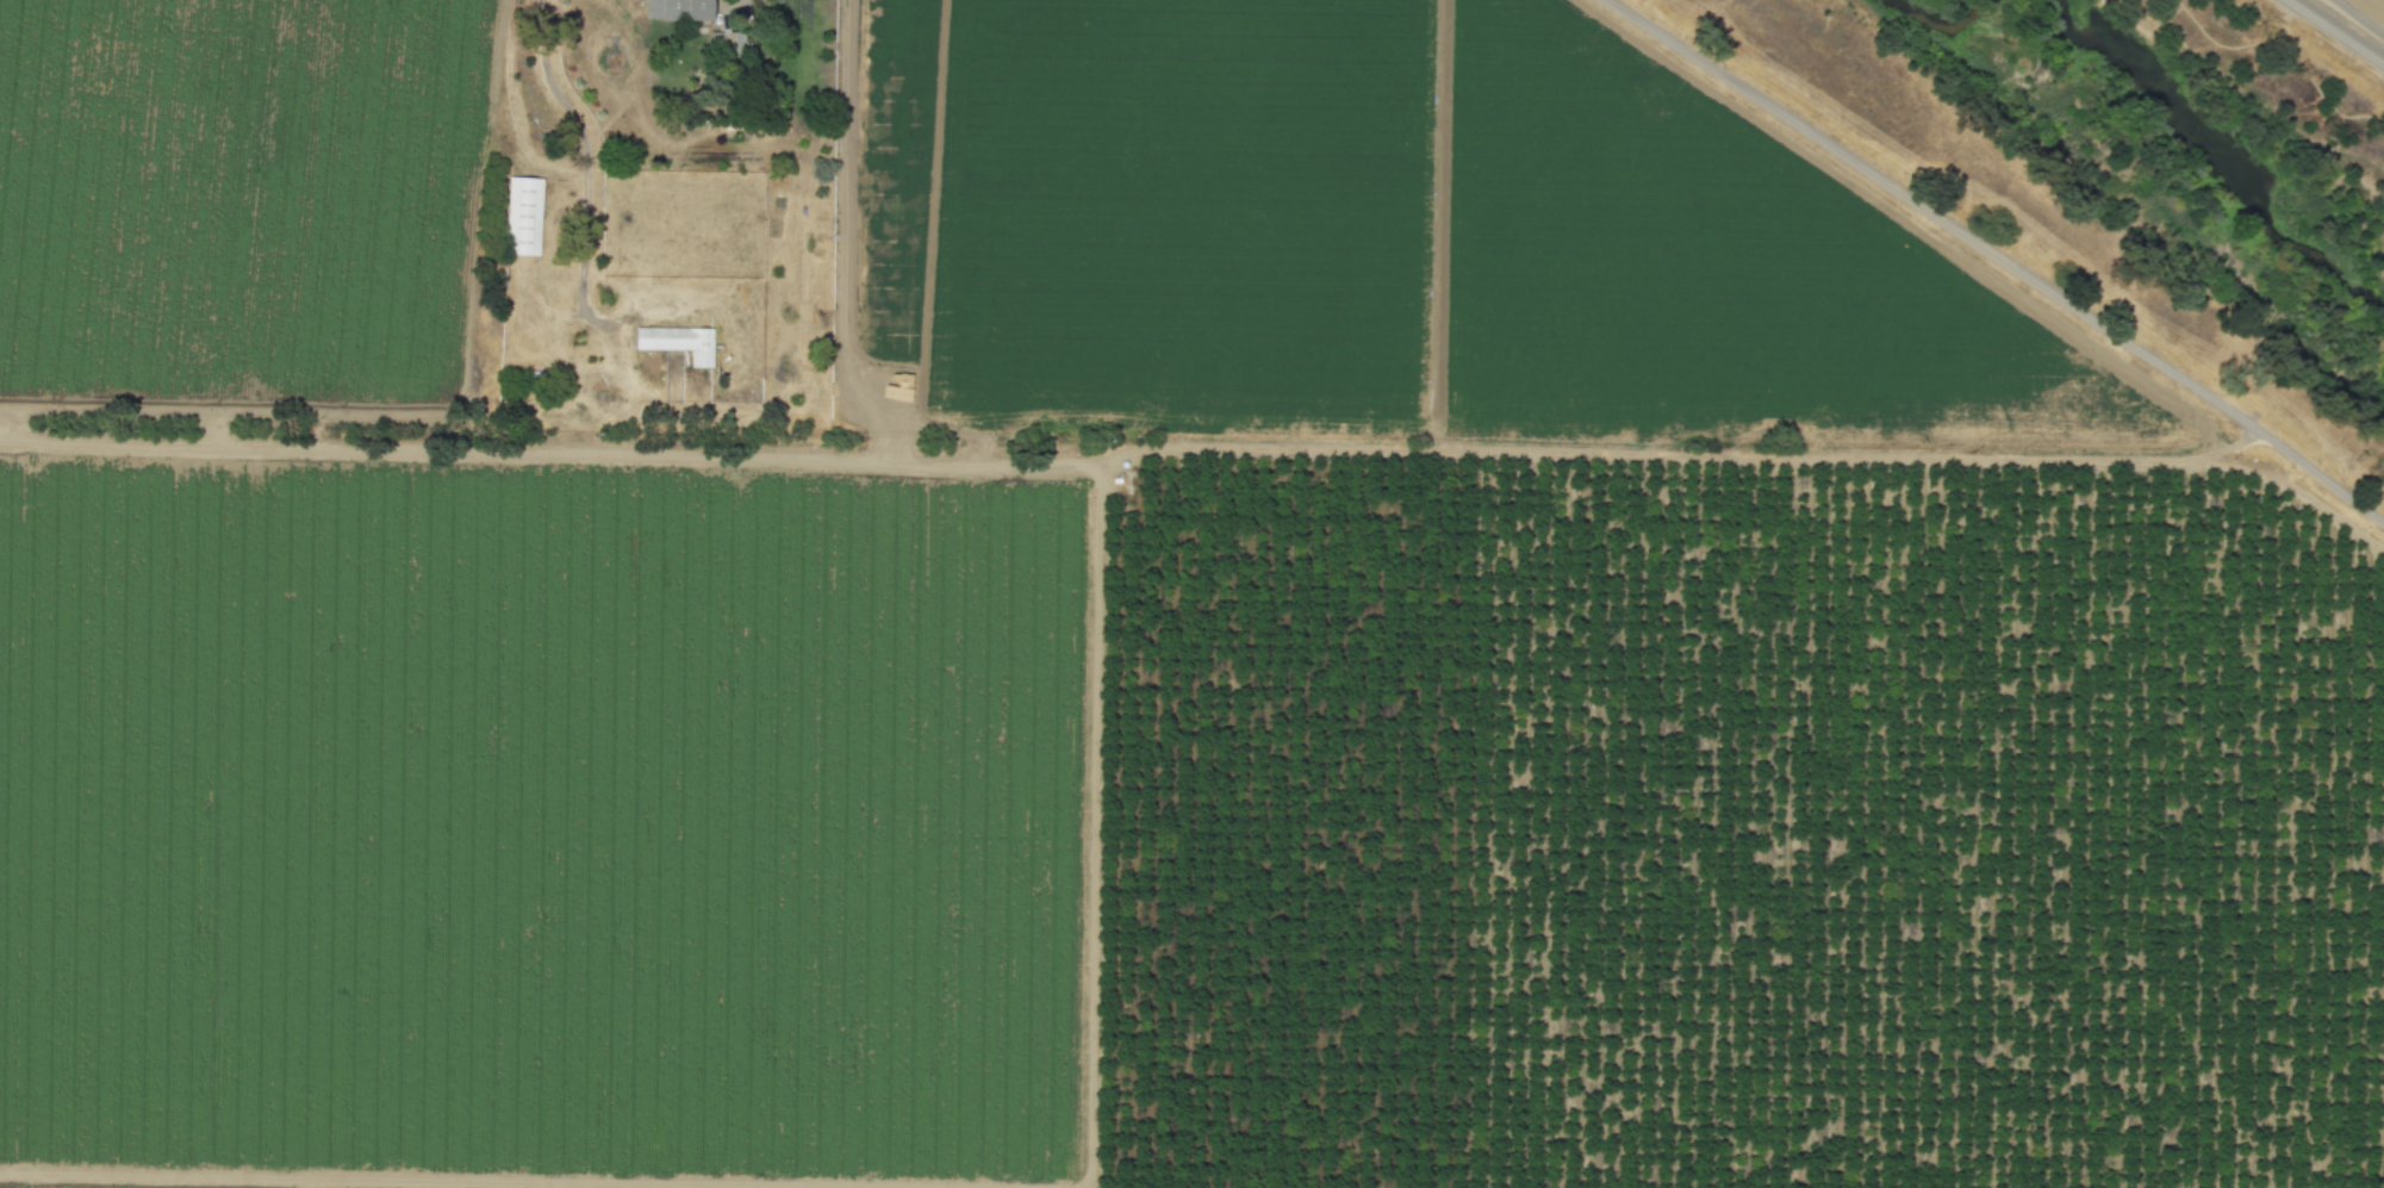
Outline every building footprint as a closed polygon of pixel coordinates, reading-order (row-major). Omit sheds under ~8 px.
[(647,17),(647,0),(710,0),(710,18),(686,20),(686,19),(662,20),(661,17),(647,17)] [(744,49),(743,31),(730,31),(731,50),(744,49)] [(509,175),(543,178),(540,254),(505,253),(509,175)] [(636,348),(636,326),(714,328),(712,366),(691,366),(691,348),(636,348)]
